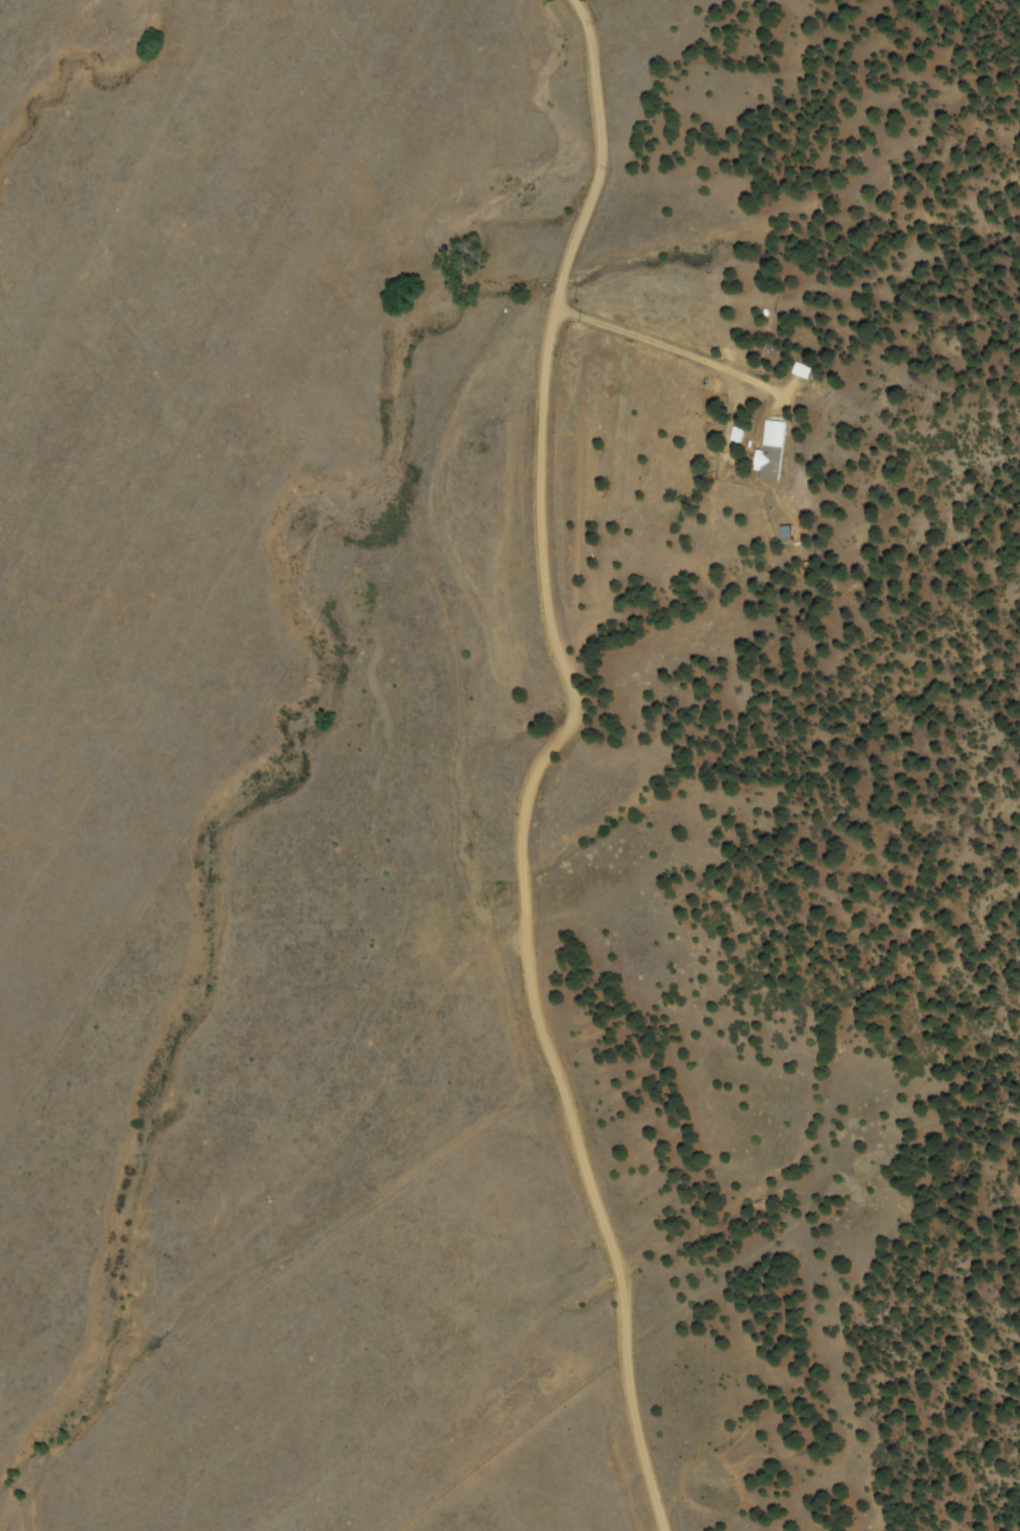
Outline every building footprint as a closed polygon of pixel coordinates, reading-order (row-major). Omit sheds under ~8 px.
[(807,380),(812,368),(796,362),(791,373),(807,380)] [(759,479),(779,481),(785,422),(765,420),(759,479)] [(779,527),(781,542),(791,541),(789,526),(779,527)]
